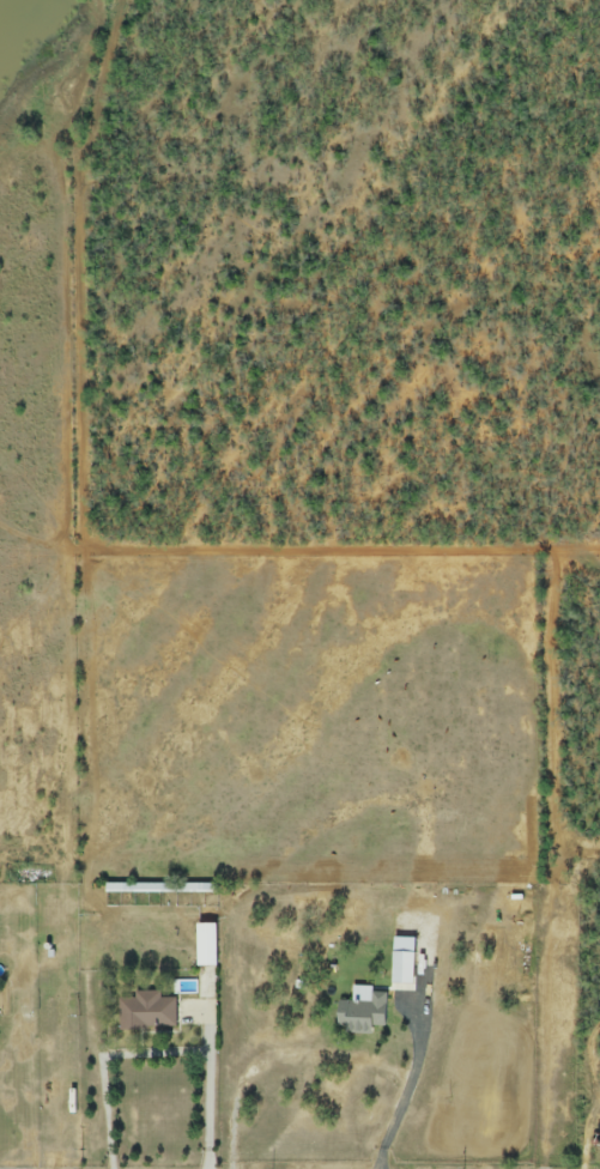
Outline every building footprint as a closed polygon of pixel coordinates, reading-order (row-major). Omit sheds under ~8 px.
[(198,926),(198,968),(217,968),(217,926),(198,926)] [(176,1031),(176,999),(161,999),(161,991),(118,991),(118,1031),(176,1031)] [(339,1003),(338,1034),(374,1035),(374,1028),(386,1028),(387,995),(371,994),(371,1004),(339,1003)]
